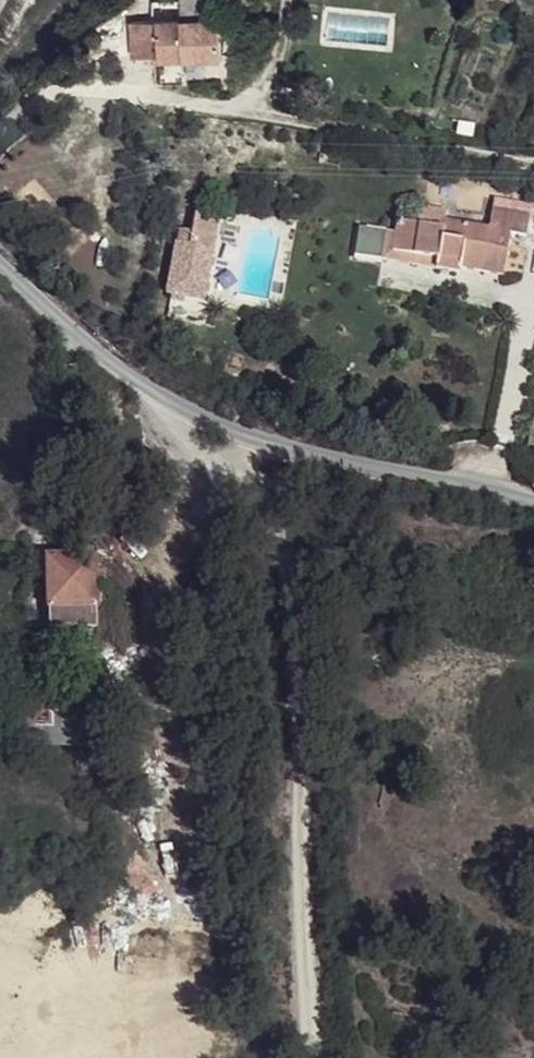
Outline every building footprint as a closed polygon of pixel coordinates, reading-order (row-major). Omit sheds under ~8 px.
[(134,58),(159,56),(159,60),(222,59),(220,20),(209,20),(209,10),(214,9),(214,0),(182,0),(183,20),(132,21),(134,58)] [(393,252),(437,259),(436,269),(460,273),(460,267),(503,274),(510,233),(526,236),(529,216),(493,210),(489,228),(445,221),(443,229),(398,221),(396,233),(393,252)] [(192,232),(190,245),(212,250),(218,218),(196,214),(192,232)] [(180,230),(178,243),(190,245),(192,232),(180,230)] [(436,269),(437,259),(393,252),(396,233),(386,232),(382,260),(436,269)] [(47,558),(50,628),(97,627),(96,586),(105,586),(104,573),(96,573),(95,556),(47,558)] [(49,696),(15,696),(15,725),(49,725),(50,708),(49,696)]
